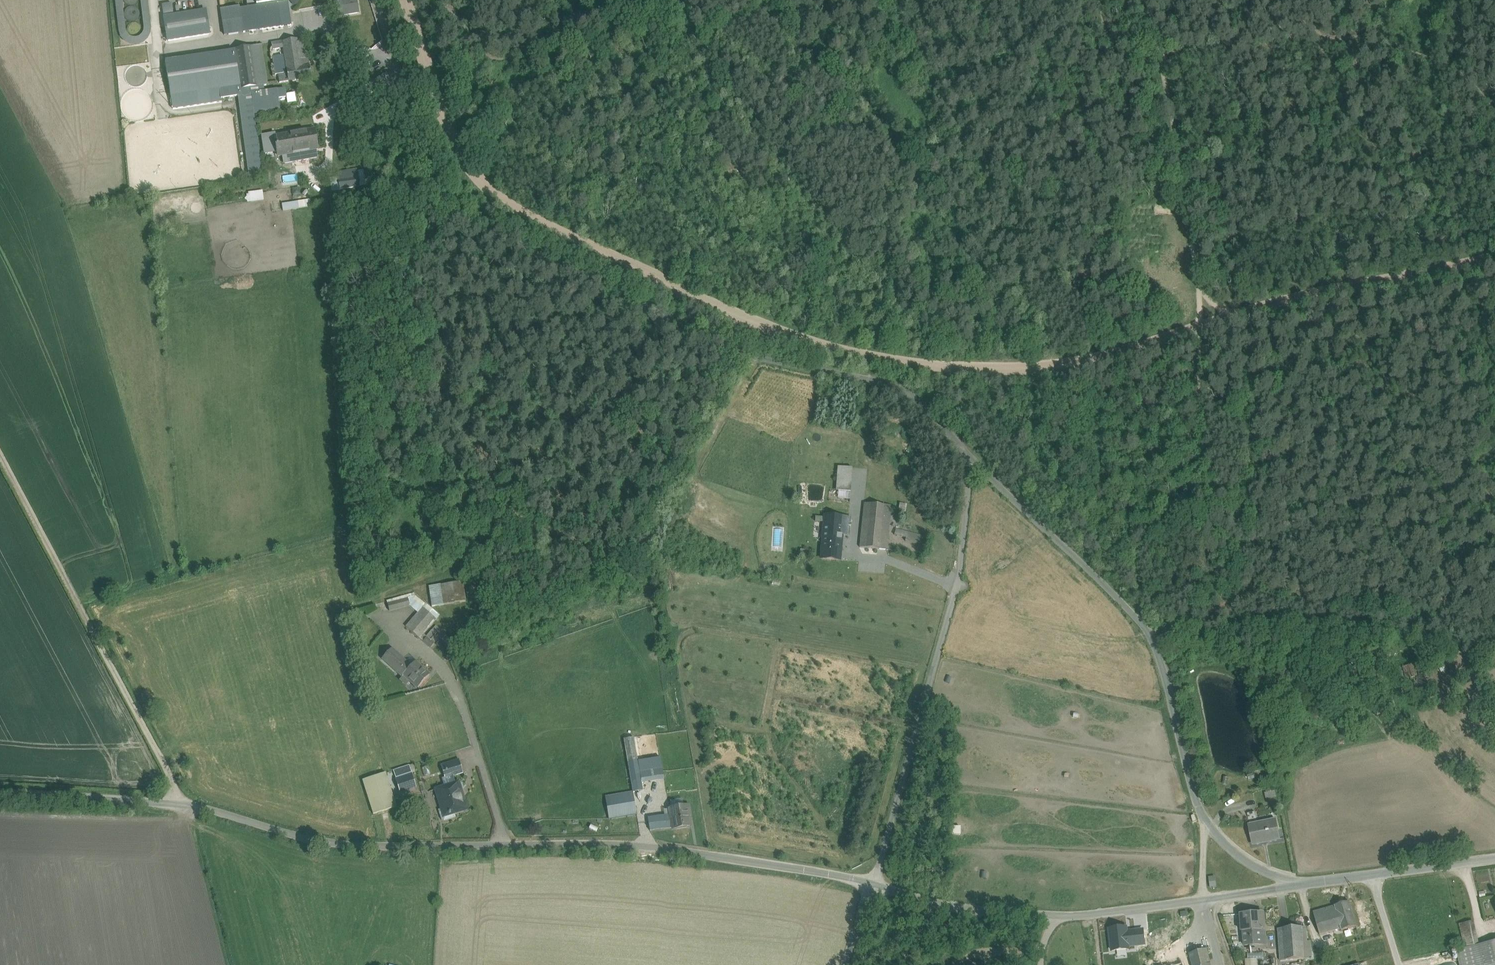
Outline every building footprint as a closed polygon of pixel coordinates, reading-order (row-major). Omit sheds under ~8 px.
[(122,48),(129,47),(123,0),(116,0),(122,48)] [(354,6),(338,9),(339,18),(356,16),(354,6)] [(162,15),(165,41),(211,36),(209,23),(208,10),(162,15)] [(279,14),(251,18),(254,32),(281,28),(279,14)] [(220,18),(223,36),(244,33),(241,15),(220,18)] [(305,40),(283,43),(286,66),(295,65),(295,63),(308,60),(305,40)] [(264,46),(256,47),(262,82),(269,81),(269,78),(264,46)] [(236,52),(241,87),(242,90),(262,87),(262,82),(256,47),(235,50),(236,52)] [(236,52),(166,62),(173,108),(221,101),(241,98),(240,91),(230,92),(230,89),(241,87),(236,52)] [(308,60),(295,63),(295,65),(286,66),(287,76),(288,83),(311,79),(310,67),(309,67),(308,60)] [(269,78),(269,81),(270,86),(288,83),(287,76),(269,78)] [(262,87),(242,90),(244,96),(263,93),(262,87)] [(314,132),(298,134),(301,153),(317,151),(314,132)] [(298,134),(275,138),(278,157),(301,153),(298,134)] [(358,174),(338,176),(340,191),(360,189),(358,174)] [(264,201),(263,191),(246,193),(247,203),(264,201)] [(307,200),(282,205),(283,211),(308,207),(307,200)] [(852,468),(838,467),(837,483),(851,484),(852,468)] [(851,484),(837,483),(837,491),(850,492),(851,484)] [(891,506),(864,503),(860,547),(886,550),(891,506)] [(850,518),(825,516),(823,538),(841,540),(842,535),(848,535),(850,518)] [(923,537),(896,530),(894,536),(906,539),(905,542),(920,545),(923,537)] [(841,540),(823,538),(821,558),(840,560),(841,540)] [(465,584),(452,586),(455,605),(467,603),(465,584)] [(455,605),(452,586),(441,588),(444,607),(455,605)] [(415,599),(388,606),(389,612),(410,607),(419,614),(423,610),(425,607),(415,599)] [(419,614),(406,629),(420,640),(436,621),(423,610),(419,614)] [(436,628),(431,634),(435,637),(440,631),(436,628)] [(438,648),(427,638),(423,643),(434,652),(438,648)] [(411,668),(391,650),(383,660),(403,678),(404,677),(404,676),(411,668)] [(429,677),(415,664),(411,668),(404,676),(404,677),(418,689),(429,677)] [(634,738),(624,740),(633,793),(643,792),(641,780),(638,762),(634,738)] [(660,759),(638,762),(641,780),(663,776),(660,759)] [(459,761),(442,767),(446,779),(463,774),(459,761)] [(395,807),(385,774),(362,781),(372,815),(395,807)] [(412,776),(397,781),(401,793),(416,788),(412,776)] [(459,783),(435,791),(442,809),(438,811),(441,821),(444,822),(456,818),(455,814),(466,810),(460,793),(461,793),(459,783)] [(633,793),(605,798),(609,820),(637,816),(633,793)] [(689,806),(670,810),(671,815),(665,816),(667,829),(673,828),(673,829),(690,826),(688,813),(690,813),(689,806)] [(665,816),(648,819),(650,832),(667,829),(665,816)] [(1275,821),(1250,826),(1254,845),(1279,840),(1275,821)] [(1349,902),(1335,906),(1342,930),(1356,926),(1349,902)] [(1335,906),(1313,912),(1322,944),(1344,938),(1342,930),(1335,906)] [(1261,913),(1241,914),(1242,932),(1243,932),(1244,944),(1263,944),(1261,913)] [(1473,921),(1460,924),(1465,948),(1469,947),(1478,945),(1473,921)] [(1302,927),(1278,929),(1280,961),(1305,959),(1302,927)] [(1126,928),(1109,930),(1112,951),(1129,949),(1129,946),(1145,945),(1143,930),(1127,932),(1126,928)] [(1486,943),(1491,964),(1494,964),(1494,941),(1486,943)] [(1469,947),(1473,964),(1491,964),(1486,943),(1478,945),(1469,947)] [(1190,954),(1192,964),(1211,964),(1208,956),(1206,950),(1190,954)]
